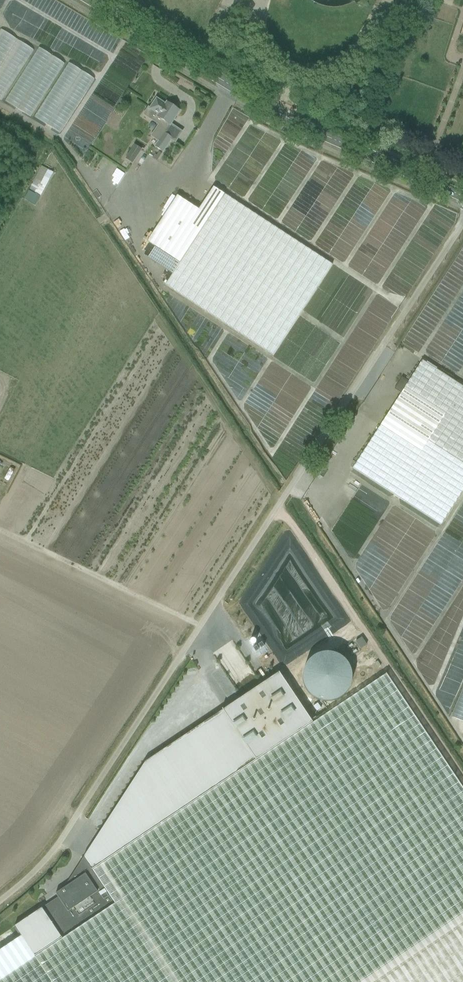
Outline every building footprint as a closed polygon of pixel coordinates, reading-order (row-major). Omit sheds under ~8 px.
[(453,31),(462,35),(462,20),(458,18),(453,31)] [(19,40),(2,30),(0,33),(0,74),(19,40)] [(69,135),(97,78),(40,50),(39,52),(18,41),(0,77),(0,101),(69,135)] [(164,130),(176,113),(153,97),(141,114),(164,130)] [(128,160),(136,166),(147,152),(138,146),(128,160)] [(152,157),(161,162),(164,156),(156,151),(152,157)] [(41,208),(56,174),(43,168),(29,203),(41,208)] [(165,287),(273,356),(332,265),(213,187),(198,210),(177,196),(147,242),(155,247),(147,259),(172,275),(165,287)] [(353,469),(440,527),(462,492),(462,384),(425,359),(410,382),(403,393),(353,469)] [(403,393),(410,382),(403,378),(396,389),(403,393)] [(364,652),(371,647),(366,639),(359,643),(364,652)] [(356,646),(349,650),(354,658),(361,654),(356,646)] [(387,676),(93,868),(116,903),(0,978),(0,981),(462,981),(462,791),(387,676)]
